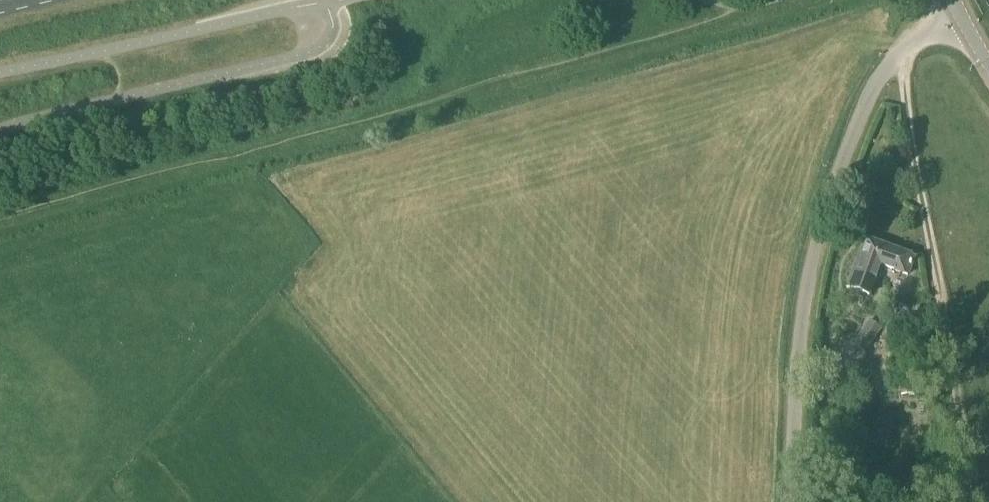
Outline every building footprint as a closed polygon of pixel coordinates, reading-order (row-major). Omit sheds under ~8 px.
[(907,276),(914,256),(864,239),(847,288),(863,294),(873,265),(907,276)] [(850,342),(836,360),(855,374),(868,356),(865,354),(882,329),(870,320),(853,344),(850,342)]
